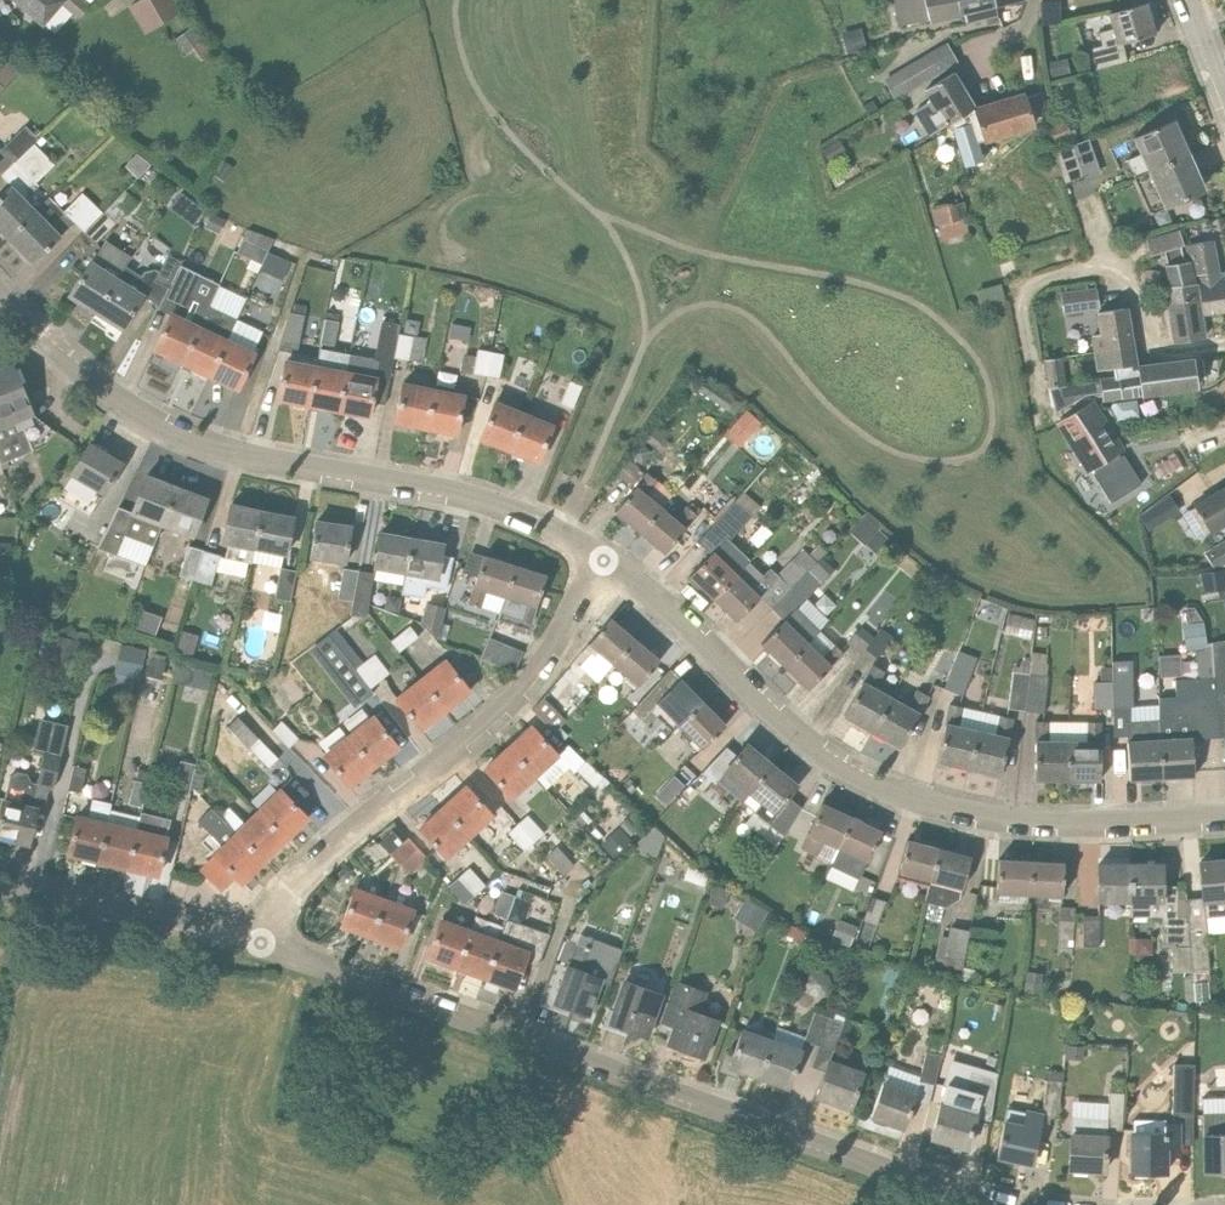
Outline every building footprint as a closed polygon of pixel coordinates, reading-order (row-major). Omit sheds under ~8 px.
[(62,3),(58,0),(12,0),(42,26),(62,3)] [(81,12),(93,0),(69,0),(81,12)] [(144,34),(182,12),(175,0),(137,0),(128,5),(144,34)] [(968,22),(962,0),(893,0),(898,25),(917,22),(930,19),(963,13),(963,12),(964,12),(967,23),(968,22)] [(998,3),(997,0),(962,0),(968,22),(986,18),(984,7),(998,3)] [(1041,25),(1065,24),(1064,1),(1040,2),(1041,25)] [(1099,32),(1102,46),(1090,49),(1095,70),(1127,61),(1122,43),(1154,34),(1146,3),(1108,13),(1113,29),(1099,32)] [(183,33),(194,49),(202,60),(212,54),(193,26),(183,33)] [(866,49),(861,29),(842,33),(848,53),(866,49)] [(895,98),(929,78),(957,62),(947,45),(886,81),(895,98)] [(5,85),(22,68),(2,50),(0,53),(0,80),(5,85)] [(1070,74),(1067,59),(1048,63),(1051,77),(1070,74)] [(947,119),(973,105),(953,72),(929,87),(936,99),(914,112),(929,136),(942,128),(947,119)] [(1029,115),(1044,110),(1044,91),(976,111),(972,105),(973,105),(947,119),(942,128),(946,126),(957,145),(965,141),(966,142),(1032,123),(1029,115)] [(863,105),(868,115),(877,110),(873,100),(863,105)] [(882,115),(888,125),(908,112),(901,102),(882,115)] [(1148,171),(1188,155),(1172,120),(1133,138),(1148,171)] [(1056,146),(1072,141),(1066,122),(1050,127),(1056,146)] [(38,137),(26,125),(0,151),(0,173),(1,174),(38,137)] [(847,152),(839,139),(821,150),(829,163),(847,152)] [(1072,145),(1076,158),(1088,154),(1083,141),(1072,145)] [(54,165),(36,144),(2,176),(11,184),(0,195),(0,230),(8,238),(36,208),(26,198),(39,184),(37,182),(54,165)] [(1053,151),(1065,184),(1083,177),(1072,145),(1053,151)] [(1131,179),(1147,216),(1199,192),(1193,181),(1198,179),(1188,155),(1148,171),(1131,179)] [(214,176),(223,181),(233,166),(224,160),(214,176)] [(83,231),(100,211),(82,193),(63,211),(49,197),(37,209),(36,208),(8,238),(33,264),(75,223),(83,231)] [(103,210),(116,223),(132,206),(120,194),(119,194),(103,210)] [(921,213),(925,230),(939,227),(942,240),(969,234),(961,203),(921,213)] [(95,243),(116,223),(103,210),(101,212),(83,231),(95,243)] [(211,212),(204,226),(219,233),(226,220),(211,212)] [(247,228),(242,239),(268,250),(273,240),(247,228)] [(1179,231),(1156,239),(1161,253),(1184,246),(1179,231)] [(242,239),(236,252),(251,259),(262,264),(268,251),(268,250),(242,239)] [(130,257),(104,240),(69,294),(95,311),(130,257)] [(1216,273),(1211,240),(1189,244),(1195,276),(1197,276),(1203,314),(1224,310),(1224,280),(1223,271),(1216,273)] [(262,264),(260,268),(263,270),(278,276),(285,259),(270,253),(268,251),(262,264)] [(160,271),(155,281),(169,288),(180,265),(179,264),(181,262),(167,255),(160,271)] [(183,362),(199,328),(184,320),(195,299),(188,295),(199,273),(180,265),(169,288),(160,305),(159,308),(171,314),(154,348),(183,362)] [(141,276),(124,266),(95,311),(123,328),(143,296),(160,305),(169,288),(155,281),(160,271),(155,269),(144,271),(141,276)] [(1174,343),(1203,338),(1190,266),(1167,271),(1172,290),(1165,291),(1174,343)] [(1063,314),(1098,310),(1096,289),(1061,293),(1063,314)] [(292,313),(305,315),(307,305),(294,303),(292,313)] [(210,375),(236,318),(209,306),(199,328),(183,362),(210,375)] [(1093,354),(1131,346),(1125,307),(1099,310),(1101,333),(1091,334),(1093,354)] [(279,349),(297,352),(305,315),(292,313),(279,349)] [(263,332),(249,325),(236,318),(210,375),(238,388),(256,351),(263,332)] [(325,319),(321,344),(334,347),(339,322),(325,319)] [(404,332),(417,335),(420,321),(406,319),(404,332)] [(394,357),(398,333),(385,330),(380,354),(394,357)] [(409,360),(413,335),(398,333),(394,357),(409,360)] [(1133,368),(1137,367),(1134,364),(1131,346),(1093,354),(1094,368),(1109,366),(1112,379),(1134,377),(1133,368)] [(486,375),(489,352),(477,350),(476,355),(473,373),(486,375)] [(489,352),(486,375),(498,377),(499,377),(503,354),(489,352)] [(369,416),(376,380),(380,359),(351,353),(347,374),(340,410),(369,416)] [(347,374),(329,370),(331,359),(318,356),(316,368),(315,367),(308,404),(340,410),(347,374)] [(1044,361),(1049,390),(1067,387),(1063,359),(1044,361)] [(1101,381),(1104,399),(1198,386),(1194,359),(1138,367),(1139,368),(1137,367),(1133,368),(1134,377),(1112,379),(1101,381)] [(308,404),(315,367),(285,361),(278,398),(308,404)] [(32,412),(13,366),(0,371),(0,459),(1,462),(45,444),(55,429),(32,412)] [(686,368),(681,377),(696,385),(701,376),(686,368)] [(741,404),(706,379),(699,390),(734,414),(741,404)] [(573,408),(582,387),(571,382),(562,404),(573,408)] [(425,427),(433,389),(402,383),(395,421),(425,427)] [(456,433),(464,396),(433,389),(425,427),(456,433)] [(509,449),(524,414),(495,402),(480,437),(509,449)] [(1107,459),(1122,450),(1092,402),(1056,425),(1086,474),(1092,470),(1104,486),(1102,488),(1106,495),(1111,492),(1117,498),(1128,489),(1120,478),(1107,459)] [(1112,419),(1130,417),(1128,402),(1110,404),(1112,419)] [(746,407),(737,418),(748,428),(758,417),(746,407)] [(538,461),(553,425),(524,414),(509,449),(538,461)] [(645,439),(657,448),(665,437),(653,429),(645,439)] [(647,455),(645,445),(639,440),(629,453),(642,462),(647,455)] [(85,488),(101,497),(121,462),(90,444),(69,479),(85,488)] [(626,459),(614,473),(628,484),(640,470),(626,459)] [(640,532),(663,505),(648,493),(658,480),(647,472),(615,511),(640,532)] [(163,522),(174,486),(146,475),(132,513),(118,507),(98,547),(116,554),(125,535),(154,546),(162,522),(163,522)] [(163,522),(194,533),(207,499),(174,486),(163,522)] [(75,506),(90,516),(101,497),(85,488),(75,506)] [(1224,522),(1224,488),(1194,506),(1211,531),(1224,522)] [(747,563),(728,542),(752,516),(736,502),(698,542),(710,553),(690,575),(714,599),(747,563)] [(253,562),(264,511),(231,504),(223,541),(229,542),(225,558),(218,556),(214,570),(245,577),(248,562),(252,563),(252,561),(253,562)] [(665,553),(698,514),(688,506),(678,517),(663,505),(640,532),(665,553)] [(1152,529),(1170,519),(1162,505),(1145,515),(1152,529)] [(283,555),(285,555),(293,517),(264,511),(253,562),(281,568),(283,555)] [(878,556),(887,547),(892,542),(878,530),(876,532),(863,521),(850,534),(864,546),(866,546),(878,556)] [(311,552),(346,559),(351,527),(316,522),(311,552)] [(404,569),(410,538),(381,532),(375,563),(404,569)] [(452,556),(441,554),(443,544),(410,538),(404,569),(406,569),(401,593),(424,597),(426,585),(446,589),(452,556)] [(10,561),(11,542),(0,541),(0,561),(10,561)] [(1224,566),(1224,542),(1204,555),(1214,572),(1224,566)] [(194,580),(203,550),(189,546),(180,576),(194,580)] [(791,588),(816,562),(802,549),(777,575),(771,568),(762,578),(747,563),(714,599),(737,621),(779,576),(791,588)] [(218,556),(219,555),(203,550),(194,580),(210,585),(214,570),(218,556)] [(505,598),(514,565),(483,555),(468,603),(482,607),(485,593),(505,598)] [(818,627),(799,608),(834,572),(820,558),(816,562),(791,588),(772,608),(784,620),(761,644),(784,666),(818,627)] [(524,604),(520,620),(531,623),(546,575),(514,565),(505,598),(524,604)] [(290,600),(295,571),(281,568),(275,598),(290,600)] [(353,600),(357,570),(343,568),(338,599),(353,600)] [(358,568),(357,570),(353,600),(350,615),(351,616),(358,616),(364,617),(373,571),(358,568)] [(1224,589),(1224,578),(1223,571),(1201,576),(1205,594),(1224,589)] [(7,609),(9,595),(2,594),(0,594),(0,609),(7,609)] [(384,609),(398,614),(402,604),(388,599),(384,609)] [(445,607),(426,602),(420,621),(437,638),(445,607)] [(1187,608),(1189,625),(1204,623),(1194,607),(1187,608)] [(136,627),(154,634),(161,616),(143,609),(136,627)] [(1033,631),(1035,619),(1008,613),(1005,625),(1033,631)] [(335,629),(342,636),(361,620),(358,616),(351,616),(335,629)] [(613,664),(635,639),(610,618),(588,643),(613,664)] [(1207,644),(1204,623),(1189,625),(1192,650),(1194,650),(1212,648),(1213,648),(1212,643),(1207,644)] [(418,637),(409,626),(390,642),(399,652),(418,637)] [(860,653),(873,636),(859,626),(846,642),(860,653)] [(820,657),(806,646),(821,629),(818,627),(784,666),(808,689),(842,654),(831,645),(820,657)] [(877,659),(892,638),(879,630),(865,651),(877,659)] [(56,637),(52,650),(50,659),(74,665),(80,640),(56,635),(56,637)] [(314,646),(359,704),(373,693),(370,689),(355,669),(345,656),(328,635),(314,646)] [(635,639),(613,664),(638,685),(660,660),(635,639)] [(176,654),(194,659),(197,645),(180,640),(176,654)] [(1212,643),(1213,648),(1212,648),(1219,715),(1220,715),(1224,750),(1224,642),(1212,643)] [(117,658),(142,663),(146,648),(120,643),(117,658)] [(501,643),(493,663),(514,671),(522,651),(501,643)] [(1219,715),(1212,648),(1194,650),(1197,679),(1175,680),(1175,697),(1159,699),(1161,740),(1163,778),(1194,776),(1192,739),(1218,738),(1217,716),(1219,715)] [(345,656),(355,669),(363,662),(353,649),(345,656)] [(1166,671),(1183,670),(1183,651),(1165,652),(1166,671)] [(421,680),(445,710),(469,690),(463,683),(475,673),(458,652),(421,680)] [(151,657),(146,676),(162,680),(167,660),(165,660),(166,655),(154,653),(153,657),(151,657)] [(363,662),(378,682),(389,675),(374,655),(363,662)] [(139,679),(142,663),(117,658),(110,690),(132,695),(135,678),(139,679)] [(183,660),(178,677),(211,687),(216,670),(183,660)] [(1113,708),(1133,707),(1132,661),(1112,661),(1112,681),(1113,708)] [(378,682),(363,662),(355,669),(370,689),(378,682)] [(1021,673),(1030,674),(1031,663),(1022,662),(1021,673)] [(1030,674),(1047,675),(1048,664),(1046,663),(1031,662),(1031,663),(1030,674)] [(962,695),(971,670),(953,664),(944,688),(962,695)] [(872,731),(888,702),(873,693),(884,674),(871,666),(843,715),(872,731)] [(658,702),(681,726),(702,701),(679,678),(676,681),(667,672),(633,710),(641,718),(658,702)] [(1025,711),(1030,674),(1021,673),(1013,672),(1008,709),(1025,711)] [(1047,675),(1030,674),(1025,711),(1044,713),(1048,676),(1047,675)] [(420,729),(445,710),(421,680),(396,699),(420,729)] [(1113,708),(1112,681),(1092,681),(1093,709),(1113,708)] [(900,747),(926,701),(915,694),(905,711),(888,702),(872,731),(900,747)] [(534,711),(544,719),(555,707),(545,698),(534,711)] [(702,748),(725,725),(702,701),(681,726),(702,748)] [(970,769),(977,734),(958,730),(961,711),(948,709),(936,761),(970,769)] [(268,768),(278,759),(238,717),(227,727),(268,768)] [(349,736),(372,766),(397,746),(374,717),(349,736)] [(1000,775),(1012,720),(999,718),(995,737),(977,734),(970,769),(1000,775)] [(28,844),(36,809),(43,811),(48,790),(45,789),(46,785),(53,787),(67,726),(39,720),(33,749),(44,752),(37,783),(30,781),(26,774),(16,771),(9,776),(0,815),(0,837),(28,844)] [(272,731),(289,747),(298,738),(282,721),(272,731)] [(1069,742),(1069,780),(1100,780),(1101,722),(1086,722),(1086,742),(1069,742)] [(1069,780),(1069,742),(1050,742),(1050,723),(1036,724),(1035,779),(1069,780)] [(1161,740),(1143,741),(1142,723),(1125,724),(1129,780),(1163,778),(1161,740)] [(534,776),(557,755),(531,726),(508,747),(534,776)] [(569,735),(560,726),(555,731),(564,740),(569,735)] [(348,785),(372,766),(349,736),(325,755),(348,785)] [(716,780),(742,802),(771,766),(745,744),(737,755),(726,746),(701,772),(713,783),(716,780)] [(511,797),(534,776),(508,747),(485,769),(511,797)] [(595,786),(603,779),(585,762),(576,769),(595,786)] [(191,786),(196,766),(183,763),(176,793),(189,796),(191,786)] [(73,766),(68,789),(80,791),(85,769),(73,766)] [(787,796),(796,786),(771,766),(742,802),(754,811),(745,822),(776,848),(801,807),(787,796)] [(136,780),(146,783),(149,771),(139,769),(136,780)] [(131,803),(143,806),(148,783),(146,783),(136,780),(131,803)] [(662,785),(655,792),(666,803),(673,796),(662,785)] [(468,835),(491,814),(466,786),(443,807),(468,835)] [(229,805),(212,789),(203,799),(212,809),(220,815),(229,805)] [(307,817),(290,799),(280,789),(258,810),(286,838),(307,817)] [(97,860),(109,810),(110,803),(92,799),(88,817),(77,814),(73,829),(68,853),(97,860)] [(835,848),(849,816),(821,803),(806,835),(800,848),(829,861),(835,848)] [(445,856),(468,835),(443,807),(420,828),(445,856)] [(218,816),(220,815),(212,809),(199,821),(215,837),(206,846),(215,855),(201,869),(221,889),(235,875),(241,882),(264,859),(236,831),(235,833),(218,816)] [(126,867),(135,828),(137,817),(109,810),(97,860),(126,867)] [(135,828),(126,867),(158,874),(164,851),(167,836),(171,817),(142,810),(137,829),(135,828)] [(264,859),(286,838),(258,810),(236,831),(264,859)] [(634,811),(620,824),(631,836),(645,823),(634,811)] [(517,824),(534,841),(542,833),(527,816),(517,824)] [(835,848),(829,861),(860,875),(881,831),(849,816),(835,848)] [(508,832),(524,850),(534,841),(517,824),(508,832)] [(619,826),(600,843),(614,857),(632,840),(619,826)] [(390,854),(403,842),(391,829),(378,841),(390,854)] [(403,842),(390,854),(399,865),(418,848),(408,837),(403,842)] [(929,880),(938,848),(907,840),(899,871),(929,880)] [(557,845),(547,854),(564,874),(575,864),(557,845)] [(428,859),(418,848),(399,865),(409,875),(428,859)] [(951,885),(962,888),(971,856),(938,848),(929,880),(924,901),(946,905),(951,885)] [(1029,895),(1031,861),(998,859),(996,894),(1029,895)] [(1200,863),(1203,897),(1186,899),(1187,915),(1191,973),(1191,981),(1210,980),(1210,973),(1204,916),(1215,916),(1224,914),(1224,860),(1200,863)] [(1029,895),(1062,897),(1064,863),(1031,861),(1029,895)] [(1098,900),(1130,900),(1131,900),(1131,864),(1098,864),(1098,900)] [(1130,918),(1149,918),(1149,901),(1162,901),(1162,864),(1131,864),(1131,900),(1130,900),(1130,918)] [(683,878),(704,886),(709,871),(687,865),(683,878)] [(351,872),(343,866),(334,877),(343,883),(351,872)] [(475,894),(485,885),(469,867),(458,876),(475,894)] [(468,901),(475,894),(458,876),(448,886),(465,904),(468,901)] [(707,901),(722,909),(730,889),(715,882),(707,901)] [(371,936),(384,898),(354,887),(350,902),(341,925),(371,936)] [(502,892),(494,913),(506,917),(515,896),(502,892)] [(863,920),(867,921),(877,925),(886,900),(872,895),(863,920)] [(408,923),(413,908),(384,898),(371,936),(400,946),(408,923)] [(756,931),(768,912),(745,898),(734,917),(756,931)] [(1076,906),(1059,906),(1057,954),(1073,955),(1076,906)] [(1098,946),(1098,916),(1083,915),(1083,947),(1098,946)] [(1171,948),(1172,973),(1191,973),(1187,915),(1162,915),(1162,918),(1160,918),(1161,948),(1171,948)] [(514,987),(524,962),(536,967),(548,934),(507,918),(497,943),(500,943),(488,978),(514,987)] [(831,938),(850,946),(857,926),(838,919),(831,938)] [(458,967),(469,932),(440,921),(427,956),(458,967)] [(867,921),(863,933),(861,932),(857,945),(869,949),(873,936),(877,925),(867,921)] [(963,967),(969,930),(950,926),(948,936),(943,961),(942,965),(962,970),(963,967)] [(500,943),(497,943),(469,932),(458,967),(488,978),(500,943)] [(1153,955),(1153,938),(1136,938),(1136,955),(1153,955)] [(596,991),(599,982),(610,987),(619,959),(576,944),(568,967),(554,962),(541,997),(555,1002),(588,1014),(596,991)] [(962,970),(960,979),(972,982),(975,969),(963,967),(962,970)] [(1023,991),(1041,993),(1042,983),(1043,972),(1025,970),(1024,981),(1023,991)] [(654,1015),(663,992),(625,979),(618,999),(610,1022),(642,1034),(650,1013),(654,1015)] [(705,1056),(717,1021),(700,1014),(707,993),(678,982),(665,1016),(680,1022),(672,1045),(705,1056)] [(804,1040),(819,1045),(829,1017),(815,1012),(804,1040)] [(819,1045),(834,1051),(838,1040),(844,1022),(833,1019),(829,1017),(819,1045)] [(759,1074),(773,1038),(741,1026),(731,1052),(726,1051),(719,1070),(742,1080),(747,1068),(759,1074)] [(788,1086),(801,1048),(773,1038),(759,1074),(788,1086)] [(1065,1058),(1083,1060),(1084,1046),(1066,1044),(1065,1058)] [(940,1054),(930,1052),(926,1051),(921,1078),(920,1081),(934,1085),(934,1084),(940,1054)] [(863,1074),(829,1061),(825,1071),(816,1096),(850,1109),(858,1086),(863,1074)] [(1173,1065),(1173,1114),(1193,1114),(1194,1065),(1173,1065)] [(912,1105),(914,1099),(920,1081),(921,1078),(888,1066),(870,1116),(904,1128),(912,1105)] [(966,1148),(976,1114),(989,1119),(996,1080),(972,1073),(966,1093),(947,1086),(931,1138),(966,1148)] [(1046,1081),(1042,1115),(1056,1118),(1060,1083),(1046,1081)] [(1121,1131),(1124,1094),(1109,1093),(1106,1119),(1072,1117),(1070,1145),(1069,1169),(1104,1171),(1106,1147),(1108,1129),(1121,1131)] [(1037,1140),(1042,1115),(1007,1108),(997,1156),(1032,1164),(1037,1140)] [(1203,1114),(1204,1171),(1224,1171),(1224,1114),(1203,1114)] [(1172,1125),(1172,1123),(1165,1124),(1166,1119),(1134,1120),(1133,1135),(1131,1135),(1131,1148),(1131,1172),(1166,1173),(1166,1148),(1180,1148),(1180,1146),(1178,1145),(1178,1126),(1172,1125)]
